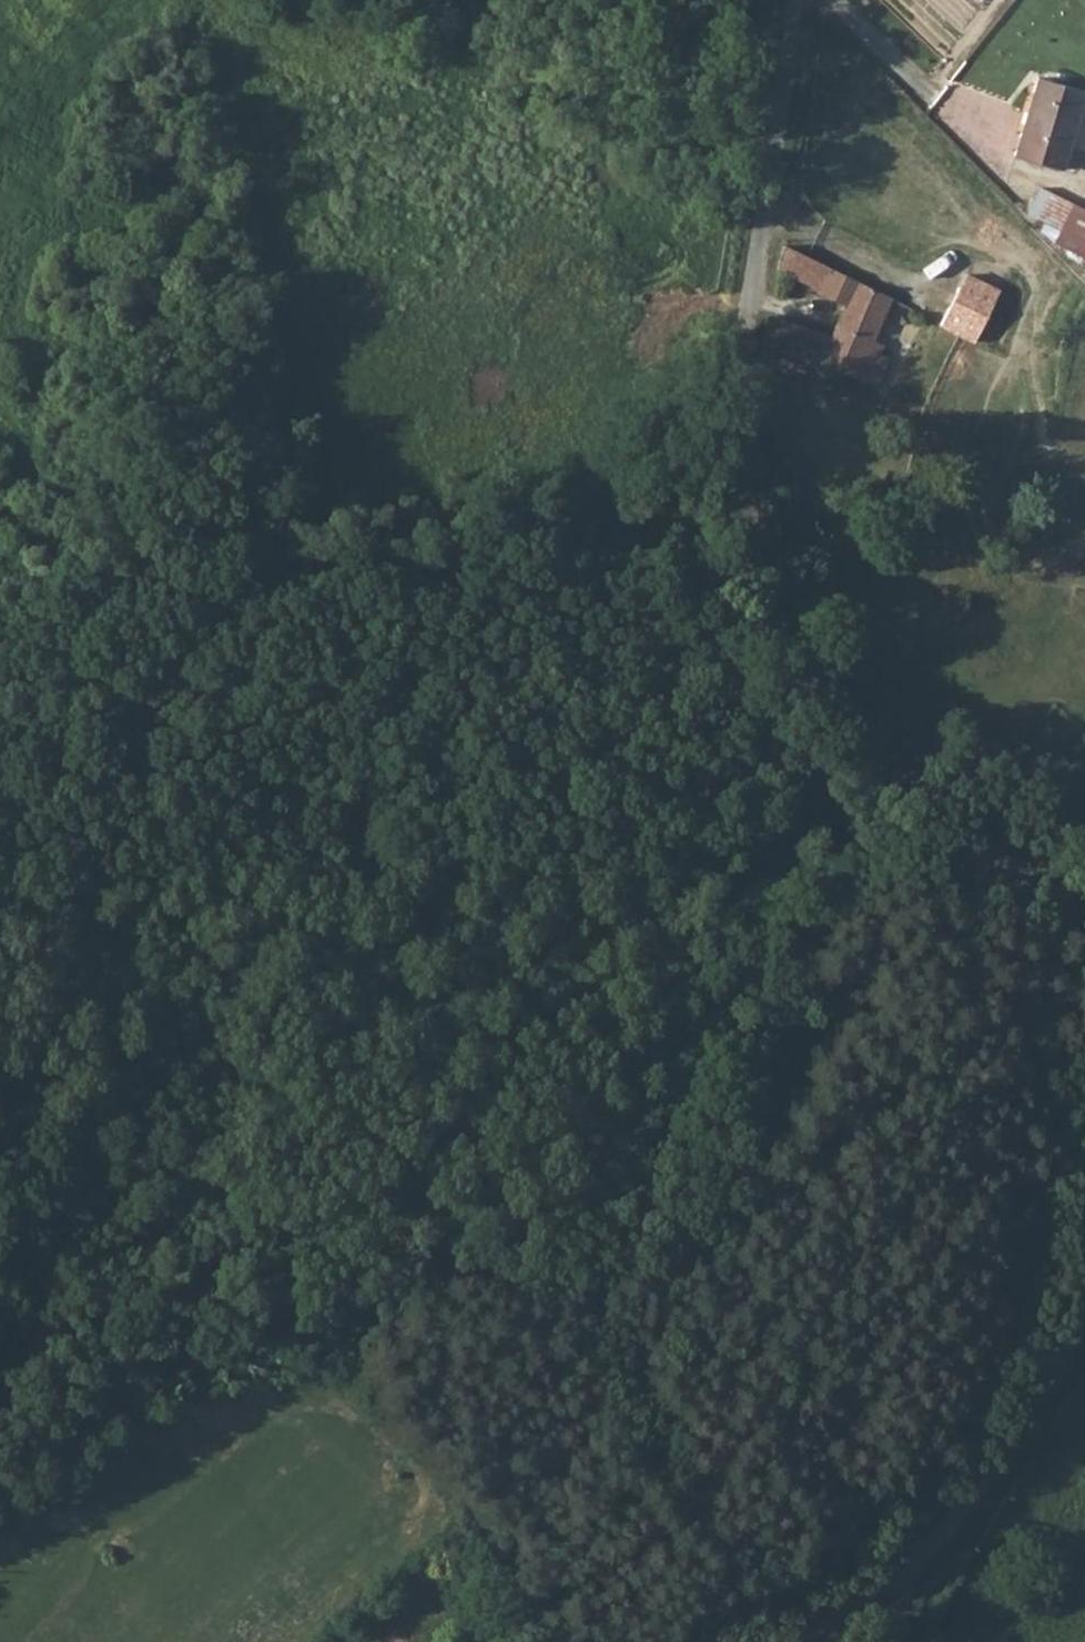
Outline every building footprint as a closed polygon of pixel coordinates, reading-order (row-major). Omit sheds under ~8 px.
[(1012,150),(1057,169),(1063,151),(1082,158),(1084,150),(1084,92),(1041,75),(1012,150)] [(1084,241),(1084,210),(1071,203),(1050,243),(1077,256),(1084,241)] [(872,340),(890,298),(782,244),(777,269),(842,304),(825,336),(777,319),(768,318),(763,354),(774,358),(776,349),(877,386),(889,359),(878,354),(883,345),(872,340)] [(967,277),(943,327),(975,346),(1000,291),(967,277)]
